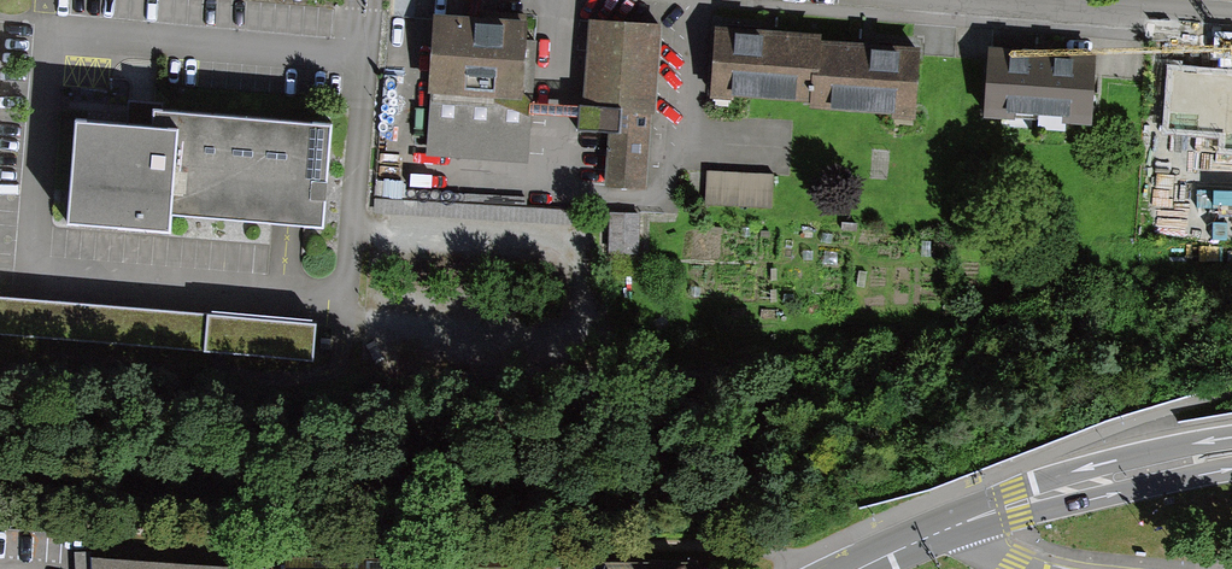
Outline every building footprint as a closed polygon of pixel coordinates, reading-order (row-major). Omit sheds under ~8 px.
[(523,19),(424,12),(414,152),(514,159),(523,19)] [(574,128),(607,131),(603,187),(643,190),(654,22),(582,17),(574,128)] [(712,33),(706,95),(905,117),(912,55),(712,33)] [(993,57),(989,116),(1088,123),(1092,64),(993,57)] [(1167,58),(1163,113),(1212,117),(1217,62),(1167,58)] [(77,124),(69,227),(171,235),(172,215),(322,228),(331,127),(155,112),(154,131),(77,124)] [(702,168),(701,200),(767,201),(767,169),(702,168)] [(612,222),(614,260),(646,258),(644,220),(612,222)] [(318,364),(321,329),(0,303),(0,338),(318,364)] [(621,555),(599,568),(628,568),(621,555)]
